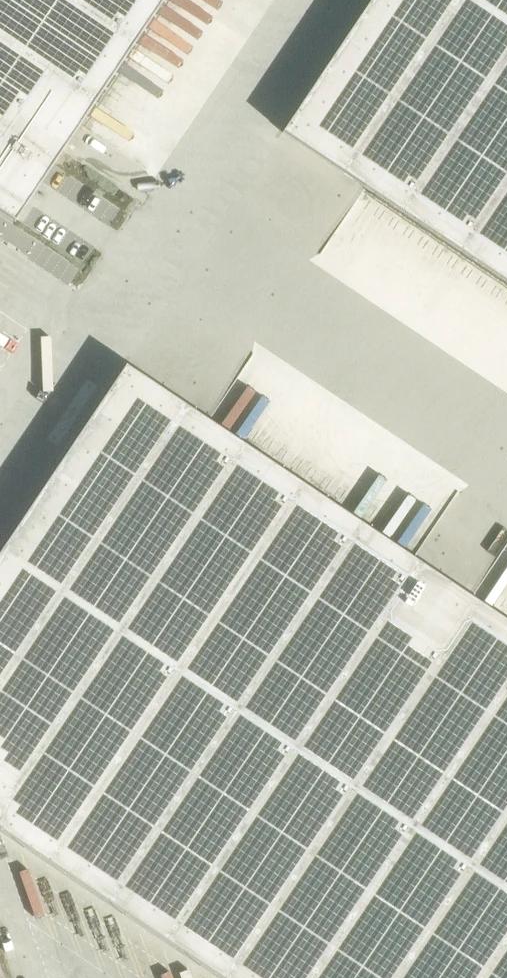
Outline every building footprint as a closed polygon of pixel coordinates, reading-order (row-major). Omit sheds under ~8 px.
[(15,221),(163,0),(0,0),(0,211),(15,221)] [(282,132),(506,283),(506,0),(371,0),(282,132)] [(191,957),(223,977),(506,977),(506,620),(126,364),(74,441),(0,551),(0,828),(191,957)]
